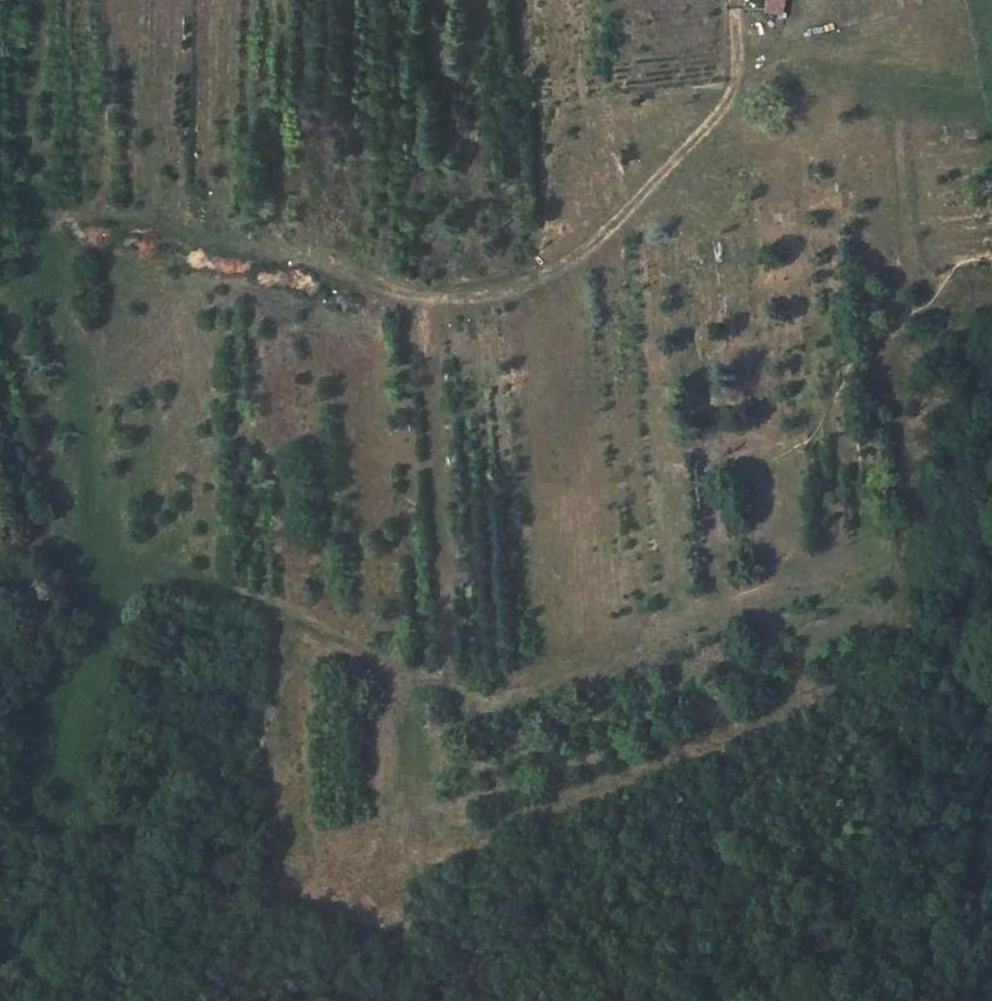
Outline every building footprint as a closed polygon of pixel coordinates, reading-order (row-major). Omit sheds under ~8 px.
[(764,12),(789,13),(790,0),(765,0),(764,12)]
